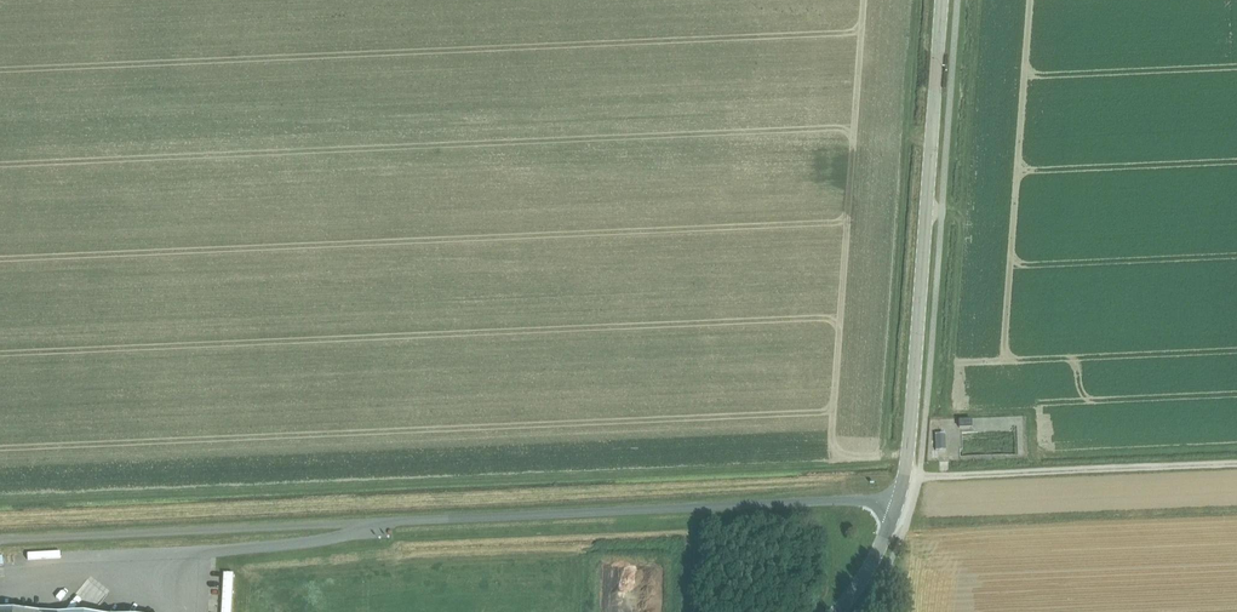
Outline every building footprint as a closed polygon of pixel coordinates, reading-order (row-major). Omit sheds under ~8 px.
[(945,435),(935,435),(935,451),(946,451),(945,435)] [(233,572),(223,572),(221,611),(231,611),(233,572)]
